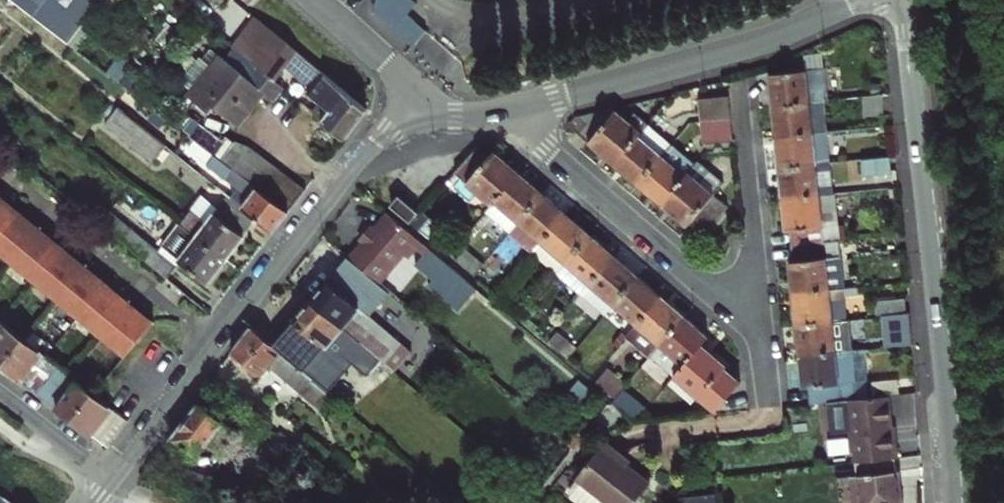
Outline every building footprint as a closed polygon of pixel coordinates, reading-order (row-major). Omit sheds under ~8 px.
[(68,44),(101,0),(10,0),(68,44)] [(385,0),(377,0),(374,12),(414,45),(426,32),(426,30),(407,13),(404,17),(385,0)] [(404,17),(407,13),(393,0),(385,0),(404,17)] [(285,66),(297,52),(256,17),(232,46),(237,50),(244,55),(257,67),(273,80),(285,66)] [(273,99),(283,88),(273,80),(257,67),(244,55),(237,50),(228,61),(221,55),(189,94),(211,112),(216,106),(238,124),(264,93),(273,99)] [(285,66),(299,78),(311,63),(297,52),(285,66)] [(311,63),(299,78),(313,90),(309,94),(321,103),(313,113),(345,140),(368,110),(311,63)] [(768,75),(771,106),(809,102),(823,100),(827,100),(823,69),(768,75)] [(882,94),(862,97),(864,117),(884,115),(882,94)] [(699,99),(701,122),(730,119),(728,96),(699,99)] [(809,102),(812,134),(826,132),(823,100),(809,102)] [(812,134),(809,102),(771,106),(775,137),(812,134)] [(119,107),(105,124),(153,162),(167,145),(119,107)] [(568,125),(614,164),(647,125),(634,114),(628,121),(615,110),(612,114),(608,110),(575,118),(568,125)] [(732,140),(730,119),(701,122),(704,143),(732,140)] [(210,151),(289,212),(306,191),(250,147),(234,140),(230,146),(199,123),(189,135),(210,151)] [(614,164),(637,184),(671,145),(647,125),(614,164)] [(775,137),(778,168),(829,163),(826,132),(812,134),(775,137)] [(477,145),(455,172),(492,205),(519,175),(493,153),(490,157),(477,145)] [(671,145),(637,184),(661,204),(695,165),(671,145)] [(238,188),(231,197),(257,218),(274,232),(289,212),(210,151),(203,160),(208,164),(205,169),(223,183),(226,178),(238,188)] [(890,157),(863,160),(864,177),(892,174),(890,157)] [(723,183),(699,161),(695,165),(661,204),(687,226),(689,224),(703,236),(727,207),(713,195),(723,183)] [(778,168),(782,199),(833,195),(829,163),(778,168)] [(511,232),(520,222),(542,195),(519,175),(492,205),(487,211),(511,232)] [(69,177),(59,188),(67,196),(77,183),(69,177)] [(257,218),(231,197),(227,194),(216,209),(200,196),(180,222),(186,227),(226,259),(257,218)] [(789,232),(791,247),(840,241),(835,194),(833,195),(782,199),(785,232),(789,232)] [(542,195),(520,222),(542,242),(565,215),(542,195)] [(421,212),(402,196),(391,207),(410,224),(421,212)] [(0,199),(0,251),(34,279),(32,281),(57,301),(58,299),(100,333),(98,335),(123,356),(150,323),(0,199)] [(99,222),(166,276),(175,264),(109,210),(99,222)] [(419,238),(390,213),(376,230),(372,226),(361,238),(365,242),(355,253),(381,275),(402,251),(406,254),(419,238)] [(589,236),(565,215),(542,242),(533,253),(557,274),(589,236)] [(542,242),(520,222),(511,232),(510,233),(533,253),(542,242)] [(208,283),(226,259),(186,227),(169,250),(179,259),(178,260),(208,283)] [(589,236),(557,274),(580,294),(613,256),(589,236)] [(789,262),(792,295),(844,289),(840,241),(791,247),(793,262),(789,262)] [(475,275),(484,265),(466,250),(457,260),(475,275)] [(355,253),(351,258),(377,280),(381,275),(355,253)] [(605,315),(614,304),(637,277),(613,256),(580,294),(605,315)] [(345,261),(311,300),(381,359),(391,368),(408,348),(351,299),(367,280),(345,261)] [(472,283),(449,263),(440,275),(463,295),(472,283)] [(407,281),(395,271),(383,285),(388,289),(394,295),(407,281)] [(637,324),(660,297),(637,277),(614,304),(637,324)] [(381,316),(397,297),(394,295),(388,289),(383,285),(378,281),(362,300),(381,316)] [(792,295),(796,327),(847,321),(844,294),(854,293),(854,288),(844,289),(792,295)] [(660,297),(637,324),(627,335),(651,356),(660,346),(684,317),(660,297)] [(904,299),(877,302),(878,315),(906,312),(904,299)] [(381,359),(311,300),(295,320),(325,346),(320,352),(340,368),(348,360),(367,376),(381,359)] [(522,319),(538,333),(547,322),(530,308),(522,319)] [(885,316),(888,347),(911,344),(908,313),(885,316)] [(684,317),(660,346),(684,366),(701,346),(708,338),(684,317)] [(2,363),(23,336),(0,319),(0,361),(2,363)] [(856,350),(852,320),(847,321),(796,327),(799,356),(856,350)] [(251,325),(232,351),(261,377),(270,367),(324,413),(336,399),(314,381),(315,379),(251,325)] [(289,326),(279,339),(302,358),(312,346),(289,326)] [(558,333),(550,343),(567,358),(576,348),(558,333)] [(23,336),(2,363),(36,390),(58,364),(23,336)] [(726,368),(701,346),(684,366),(675,377),(699,398),(714,412),(739,383),(724,369),(726,368)] [(808,388),(810,403),(845,400),(856,399),(854,382),(866,381),(863,349),(856,350),(799,356),(802,389),(808,388)] [(58,364),(36,390),(72,418),(92,391),(58,364)] [(607,370),(596,382),(615,398),(626,385),(607,370)] [(675,377),(668,385),(692,407),(699,398),(675,377)] [(92,391),(72,418),(107,446),(128,420),(92,391)] [(848,438),(889,433),(886,396),(856,399),(845,400),(848,438)] [(256,447),(201,403),(173,437),(195,454),(206,441),(221,453),(228,445),(239,454),(244,449),(251,454),(256,447)] [(850,462),(895,457),(894,440),(890,440),(889,433),(848,438),(850,462)] [(626,461),(622,458),(624,456),(606,443),(576,487),(577,493),(576,498),(583,502),(639,502),(655,481),(626,461)] [(896,470),(851,475),(853,494),(860,493),(861,502),(899,502),(896,470)] [(234,502),(240,488),(230,484),(225,499),(234,502)] [(678,499),(678,502),(717,502),(716,495),(678,499)]
